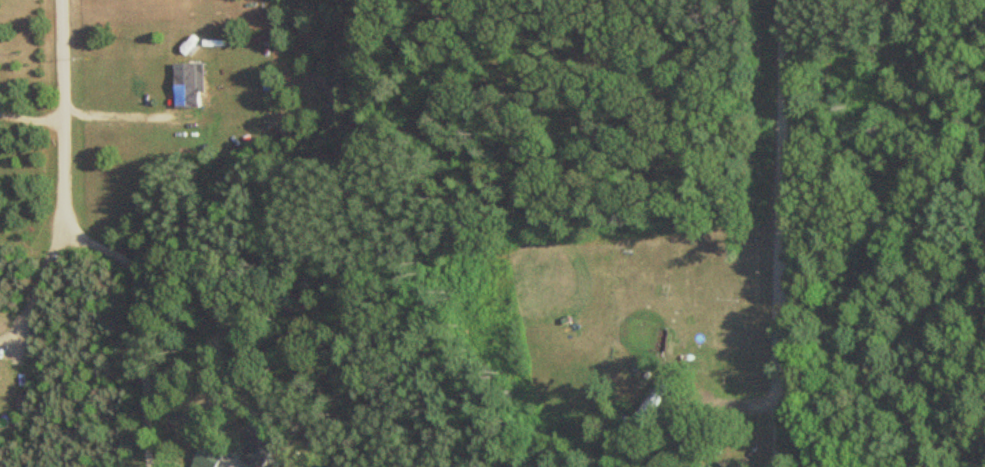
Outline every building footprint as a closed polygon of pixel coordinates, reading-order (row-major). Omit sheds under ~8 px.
[(200,63),(170,63),(170,107),(200,107),(200,63)]
